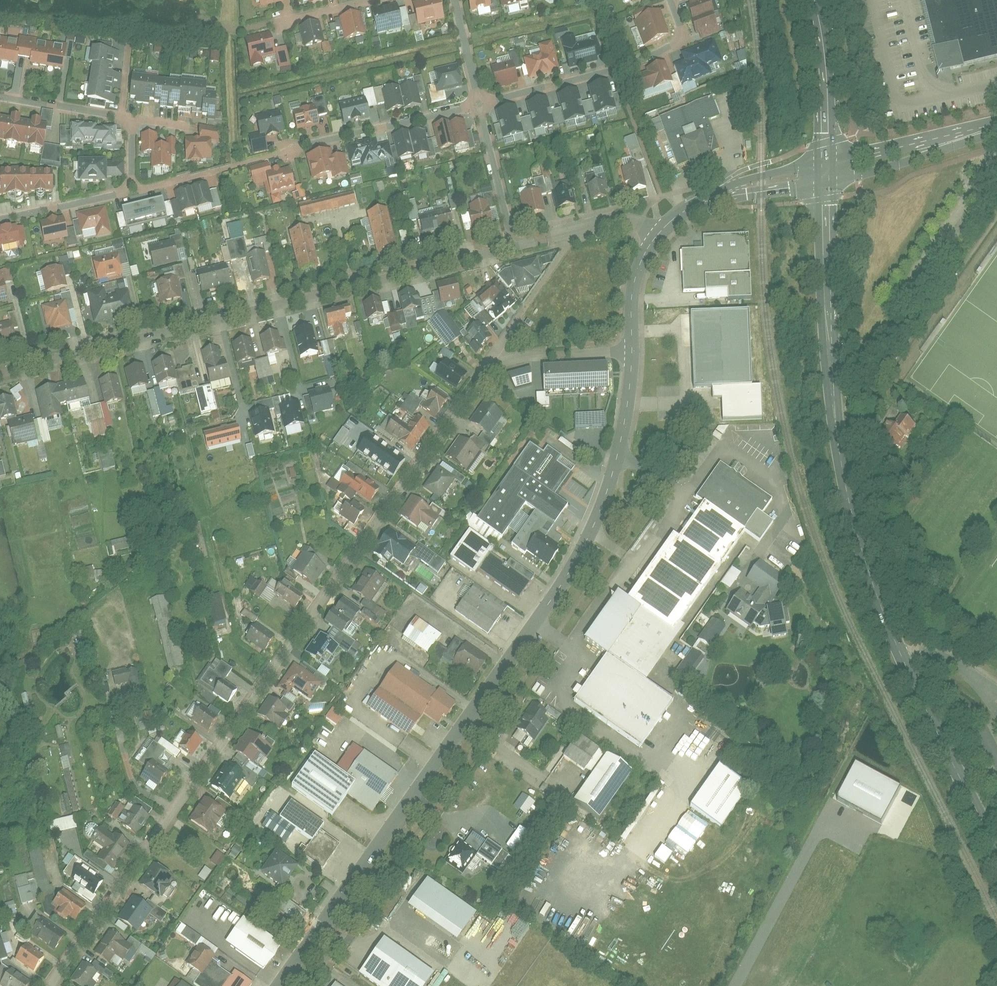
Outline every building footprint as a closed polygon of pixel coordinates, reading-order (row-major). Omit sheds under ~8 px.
[(413,1),(416,12),(408,14),(413,32),(422,29),(420,23),(445,16),(440,0),(418,0),(413,1)] [(470,10),(491,4),(490,0),(468,0),(470,10)] [(719,32),(712,13),(714,12),(709,0),(688,0),(691,7),(688,8),(692,20),(690,21),(698,40),(719,32)] [(944,74),(996,61),(996,0),(926,0),(944,74)] [(397,2),(373,8),(378,31),(403,26),(397,2)] [(670,33),(660,8),(634,18),(644,43),(670,33)] [(365,33),(360,10),(339,15),(345,38),(365,33)] [(320,21),(299,25),(304,45),(324,41),(320,21)] [(727,31),(730,52),(736,51),(734,42),(740,41),(737,29),(727,31)] [(271,31),(245,37),(251,65),(263,62),(261,56),(275,54),(278,67),(291,64),(286,44),(274,47),(271,31)] [(596,60),(590,39),(577,43),(574,34),(562,38),(570,67),(596,60)] [(0,36),(0,62),(20,66),(21,58),(33,60),(32,65),(65,71),(70,44),(19,35),(19,39),(0,36)] [(559,68),(551,39),(538,43),(541,52),(524,57),(530,76),(559,68)] [(684,61),(675,64),(682,84),(710,74),(708,67),(722,62),(715,40),(680,52),(684,61)] [(336,41),(324,41),(324,50),(336,49),(336,41)] [(110,50),(91,47),(89,61),(96,62),(90,99),(108,101),(114,64),(108,64),(110,50)] [(674,81),(666,58),(644,65),(646,69),(631,74),(637,91),(654,85),(655,87),(674,81)] [(513,59),(491,64),(497,86),(518,81),(513,59)] [(463,85),(458,61),(435,66),(439,81),(429,83),(433,100),(447,97),(445,89),(463,85)] [(737,64),(738,72),(749,70),(748,62),(737,64)] [(163,80),(137,76),(134,98),(158,101),(157,106),(184,109),(184,107),(201,109),(200,115),(218,118),(221,100),(211,99),(213,85),(184,81),(183,86),(163,83),(163,80)] [(500,122),(494,124),(499,140),(622,105),(618,91),(613,92),(610,79),(590,85),(593,97),(583,100),(579,87),(558,93),(562,105),(551,108),(548,95),(527,101),(531,113),(520,116),(516,104),(497,109),(500,122)] [(421,102),(417,81),(399,85),(404,106),(421,102)] [(404,106),(399,85),(382,89),(387,110),(404,106)] [(646,119),(651,134),(663,130),(676,165),(687,161),(691,171),(713,164),(709,152),(718,149),(708,120),(719,116),(712,95),(646,119)] [(371,117),(366,97),(340,102),(345,122),(371,117)] [(314,104),(293,109),(297,128),(319,123),(314,104)] [(284,130),(280,108),(257,113),(260,131),(249,134),(252,151),(268,148),(265,134),(284,130)] [(4,117),(0,141),(21,144),(25,121),(4,117)] [(471,143),(464,118),(449,122),(449,120),(434,123),(440,147),(455,144),(455,147),(471,143)] [(25,121),(21,144),(42,147),(46,124),(25,121)] [(85,121),(70,122),(70,142),(87,141),(87,139),(93,139),(93,148),(104,147),(104,149),(122,149),(121,142),(116,142),(116,127),(96,128),(96,124),(85,124),(85,121)] [(198,138),(188,138),(187,163),(206,163),(206,154),(215,154),(215,141),(221,141),(222,127),(198,126),(198,138)] [(431,152),(425,128),(408,132),(408,129),(393,133),(399,157),(413,154),(414,156),(431,152)] [(156,133),(140,133),(141,155),(152,154),(153,169),(174,168),(173,145),(156,145),(156,133)] [(393,157),(389,141),(377,144),(376,137),(357,141),(357,144),(347,146),(351,161),(361,159),(362,165),(393,157)] [(349,173),(344,153),(332,156),(331,149),(306,154),(312,178),(332,174),(333,177),(349,173)] [(106,159),(78,159),(78,182),(106,182),(106,176),(125,176),(125,161),(106,161),(106,159)] [(268,161),(247,166),(252,186),(267,182),(269,194),(272,194),(274,201),(278,200),(276,192),(293,188),(288,167),(279,170),(278,165),(270,167),(268,161)] [(641,163),(623,167),(628,189),(645,185),(641,163)] [(549,164),(543,165),(545,179),(552,177),(549,164)] [(0,171),(1,193),(27,193),(27,170),(0,171)] [(27,170),(27,193),(53,192),(53,170),(27,170)] [(535,190),(519,193),(524,215),(544,210),(540,194),(546,192),(542,175),(532,177),(535,190)] [(604,178),(586,183),(590,200),(608,196),(604,178)] [(177,198),(170,200),(174,214),(175,219),(183,216),(182,211),(212,203),(214,209),(222,206),(217,187),(211,189),(208,180),(174,189),(177,198)] [(484,193),(494,190),(492,182),(482,185),(484,193)] [(575,203),(571,186),(552,190),(556,208),(575,203)] [(357,202),(354,190),(298,203),(301,215),(357,202)] [(123,212),(116,214),(120,228),(174,214),(170,200),(164,201),(163,196),(121,207),(123,212)] [(485,201),(470,205),(472,211),(469,212),(473,227),(491,222),(485,201)] [(106,205),(77,211),(81,230),(95,227),(97,235),(111,232),(106,205)] [(392,226),(388,207),(367,212),(372,231),(392,226)] [(454,227),(449,208),(433,212),(438,231),(454,227)] [(438,231),(433,212),(418,216),(423,235),(438,231)] [(63,215),(39,221),(44,241),(67,236),(63,215)] [(20,249),(26,238),(24,224),(0,228),(0,252),(20,249)] [(314,244),(309,225),(289,230),(294,250),(314,244)] [(397,245),(392,226),(372,231),(376,250),(397,245)] [(171,240),(149,245),(154,267),(179,261),(176,250),(185,248),(181,232),(170,235),(171,240)] [(271,277),(264,250),(249,254),(244,236),(226,241),(231,260),(247,256),(254,281),(271,277)] [(704,291),(705,301),(751,300),(751,275),(748,275),(747,236),(701,237),(701,249),(680,250),(680,291),(704,291)] [(319,264),(314,244),(294,250),(299,269),(319,264)] [(92,257),(98,279),(121,274),(116,252),(92,257)] [(61,266),(40,270),(45,291),(66,286),(64,275),(71,274),(66,254),(58,255),(61,266)] [(536,258),(509,264),(515,289),(535,284),(533,277),(540,276),(536,258)] [(225,262),(211,266),(216,287),(230,284),(225,262)] [(211,266),(197,269),(203,290),(216,287),(211,266)] [(0,271),(0,301),(8,300),(4,282),(12,281),(9,269),(0,271)] [(183,297),(177,276),(156,281),(162,302),(183,297)] [(455,277),(437,282),(442,302),(460,297),(455,277)] [(492,312),(497,318),(517,300),(497,278),(476,297),(486,307),(494,300),(499,305),(492,312)] [(105,285),(85,290),(93,323),(133,313),(127,289),(107,293),(105,285)] [(417,288),(399,293),(405,313),(422,308),(417,288)] [(63,301),(42,305),(46,326),(50,325),(51,331),(70,327),(67,311),(74,309),(70,291),(61,293),(63,301)] [(380,296),(364,301),(368,318),(385,314),(380,296)] [(348,306),(323,312),(327,328),(333,327),(336,339),(345,336),(342,324),(346,323),(344,316),(351,314),(348,306)] [(396,310),(387,312),(392,327),(400,325),(396,310)] [(443,310),(428,321),(446,346),(461,335),(443,310)] [(0,323),(0,344),(15,341),(12,327),(18,326),(15,312),(8,313),(9,321),(0,323)] [(749,312),(682,314),(683,346),(692,346),(694,387),(713,387),(714,398),(721,398),(722,421),(762,419),(761,385),(752,385),(749,312)] [(465,338),(478,354),(487,347),(485,345),(494,338),(480,321),(468,330),(471,334),(465,338)] [(313,327),(293,332),(300,357),(319,353),(313,327)] [(278,331),(261,335),(266,354),(286,349),(284,339),(280,340),(278,331)] [(251,338),(232,343),(237,364),(254,359),(259,379),(272,376),(267,356),(257,359),(251,338)] [(217,346),(202,350),(210,382),(230,378),(225,358),(220,359),(217,346)] [(454,355),(443,347),(439,354),(445,358),(434,375),(455,389),(466,372),(450,361),(454,355)] [(172,358),(152,362),(157,384),(177,380),(175,371),(172,358)] [(608,390),(607,363),(544,367),(545,394),(608,390)] [(181,369),(175,371),(177,380),(180,392),(199,388),(193,364),(181,367),(181,369)] [(144,365),(126,369),(130,389),(148,385),(144,365)] [(532,384),(531,367),(507,374),(514,389),(532,384)] [(123,400),(117,375),(98,380),(104,404),(123,400)] [(84,378),(35,391),(42,418),(64,413),(63,407),(89,400),(84,378)] [(19,391),(24,389),(22,384),(12,389),(17,400),(22,398),(19,391)] [(303,398),(309,421),(316,419),(315,414),(335,409),(329,387),(309,392),(310,396),(303,398)] [(451,397),(436,387),(422,407),(437,418),(451,397)] [(9,396),(0,398),(0,420),(0,421),(14,417),(9,396)] [(257,411),(249,412),(255,437),(275,432),(269,408),(274,407),(272,398),(255,402),(257,411)] [(299,401),(279,406),(284,428),(304,424),(299,401)] [(503,413),(483,401),(469,423),(489,435),(503,413)] [(106,434),(99,403),(87,406),(95,437),(106,434)] [(605,428),(605,413),(575,414),(575,429),(605,428)] [(8,422),(14,446),(38,440),(32,416),(8,422)] [(414,449),(429,426),(415,417),(410,425),(396,417),(386,432),(414,449)] [(903,436),(907,438),(914,427),(900,418),(894,427),(889,424),(883,433),(898,443),(903,436)] [(209,450),(248,442),(244,425),(206,432),(209,450)] [(405,460),(369,434),(357,451),(393,476),(405,460)] [(462,438),(448,458),(467,471),(481,451),(462,438)] [(528,442),(477,517),(502,534),(525,502),(534,508),(511,541),(525,551),(524,552),(545,567),(560,545),(543,534),(565,503),(554,495),(574,465),(544,444),(540,450),(528,442)] [(438,466),(423,488),(442,501),(457,480),(438,466)] [(261,469),(272,517),(296,511),(286,468),(272,472),(271,467),(261,469)] [(604,658),(573,704),(638,749),(669,704),(642,686),(682,628),(677,625),(741,533),(758,544),(771,524),(760,516),(769,503),(718,467),(695,500),(703,506),(678,541),(633,606),(616,594),(582,643),(604,658)] [(372,501),(380,489),(363,476),(360,480),(347,469),(339,480),(357,494),(359,491),(372,501)] [(328,483),(332,478),(323,471),(319,476),(328,483)] [(412,495),(399,515),(418,528),(422,522),(433,529),(440,519),(428,511),(431,507),(412,495)] [(339,513),(355,524),(364,511),(348,500),(339,513)] [(373,553),(390,564),(393,559),(406,567),(418,549),(390,529),(373,553)] [(477,575),(480,570),(521,599),(533,583),(492,555),(496,549),(471,531),(452,558),(477,575)] [(133,547),(129,535),(112,539),(115,552),(133,547)] [(313,585),(326,567),(305,552),(292,570),(313,585)] [(739,591),(726,610),(756,631),(768,629),(770,639),(787,636),(785,625),(789,625),(786,606),(782,607),(782,604),(765,606),(772,595),(776,598),(788,579),(760,561),(748,580),(760,587),(753,599),(739,591)] [(94,565),(84,567),(86,578),(97,575),(94,565)] [(723,583),(733,589),(743,572),(734,566),(723,583)] [(367,570),(352,591),(371,604),(385,583),(367,570)] [(276,595),(295,608),(304,594),(286,581),(276,595)] [(470,587),(454,610),(487,634),(504,610),(470,587)] [(227,622),(220,591),(204,595),(211,625),(227,622)] [(183,664),(166,595),(151,599),(168,668),(183,664)] [(332,626),(343,634),(359,610),(344,600),(337,610),(333,607),(324,621),(332,626)] [(245,611),(243,615),(254,621),(256,617),(245,611)] [(414,617),(402,634),(427,652),(440,635),(414,617)] [(725,627),(713,619),(699,640),(711,648),(725,627)] [(264,652),(275,637),(256,624),(245,639),(264,652)] [(311,639),(302,653),(322,668),(338,646),(346,652),(353,642),(343,634),(332,626),(325,636),(321,633),(315,642),(311,639)] [(490,659),(465,642),(451,662),(476,679),(490,659)] [(692,647),(677,673),(688,680),(703,654),(692,647)] [(227,703),(236,690),(223,681),(231,669),(216,658),(211,666),(209,664),(197,682),(227,703)] [(394,658),(363,702),(402,728),(417,706),(435,718),(450,697),(394,658)] [(322,682),(293,664),(278,687),(289,695),(293,689),(311,700),(322,682)] [(125,668),(111,671),(115,686),(129,682),(133,698),(144,695),(137,668),(126,671),(125,668)] [(269,698),(258,716),(279,730),(287,717),(283,714),(286,709),(269,698)] [(208,731),(217,716),(201,706),(192,720),(208,731)] [(326,718),(338,726),(346,714),(334,707),(326,718)] [(530,707),(515,729),(532,740),(547,719),(530,707)] [(273,747),(247,731),(235,751),(255,763),(261,754),(267,757),(273,747)] [(191,756),(201,742),(187,732),(178,746),(191,756)] [(580,735),(565,756),(592,774),(572,802),(599,820),(633,772),(580,735)] [(141,779),(158,789),(169,771),(162,767),(163,764),(158,760),(163,750),(154,745),(142,765),(147,769),(141,779)] [(313,755),(291,786),(332,815),(346,795),(371,813),(396,777),(363,753),(346,778),(313,755)] [(71,811),(82,808),(68,756),(58,758),(71,811)] [(243,778),(224,764),(209,786),(229,799),(243,778)] [(837,800),(882,824),(902,788),(857,764),(837,800)] [(722,767),(694,806),(724,827),(752,789),(722,767)] [(534,809),(538,802),(524,793),(515,806),(528,815),(533,809),(534,809)] [(211,836),(226,813),(204,799),(189,822),(211,836)] [(117,802),(110,815),(117,819),(124,806),(117,802)] [(288,803),(276,819),(309,841),(299,855),(320,870),(337,845),(317,831),(321,826),(288,803)] [(139,833),(149,816),(132,805),(121,823),(139,833)] [(689,857),(710,824),(689,810),(668,843),(689,857)] [(50,822),(54,834),(77,828),(74,815),(50,822)] [(459,838),(454,835),(440,856),(457,867),(469,850),(502,872),(513,856),(468,825),(459,838)] [(521,826),(509,847),(521,853),(533,832),(521,826)] [(129,846),(99,827),(90,842),(103,850),(97,860),(113,871),(129,846)] [(511,830),(503,841),(508,845),(516,834),(511,830)] [(657,857),(668,864),(676,853),(665,846),(657,857)] [(14,877),(20,905),(55,896),(52,885),(49,886),(40,848),(28,851),(33,872),(14,877)] [(277,854),(262,876),(284,891),(299,870),(277,854)] [(93,895),(104,881),(96,875),(97,873),(75,857),(63,875),(93,895)] [(161,899),(174,877),(153,864),(140,885),(161,899)] [(206,881),(212,871),(206,867),(199,877),(206,881)] [(479,914),(430,880),(411,907),(460,941),(479,914)] [(87,905),(63,889),(51,906),(61,912),(58,917),(67,922),(69,919),(75,923),(87,905)] [(152,910),(132,897),(117,920),(137,933),(152,910)] [(7,902),(9,915),(17,913),(15,901),(7,902)] [(64,935),(40,919),(29,936),(53,952),(64,935)] [(244,922),(227,946),(263,972),(280,948),(244,922)] [(1,961),(9,958),(0,928),(0,957),(1,961)] [(108,931),(93,953),(110,964),(115,957),(123,962),(132,947),(108,931)] [(362,977),(376,985),(425,985),(434,973),(386,941),(362,977)] [(34,971),(44,956),(26,945),(16,960),(34,971)] [(249,982),(232,971),(230,975),(216,966),(216,962),(212,959),(214,956),(198,946),(185,964),(200,974),(195,983),(199,985),(246,985),(249,982)] [(141,955),(152,962),(157,954),(146,947),(141,955)] [(81,963),(70,982),(77,985),(88,985),(97,972),(81,963)] [(29,982),(10,970),(0,984),(0,985),(26,985),(29,982)]
